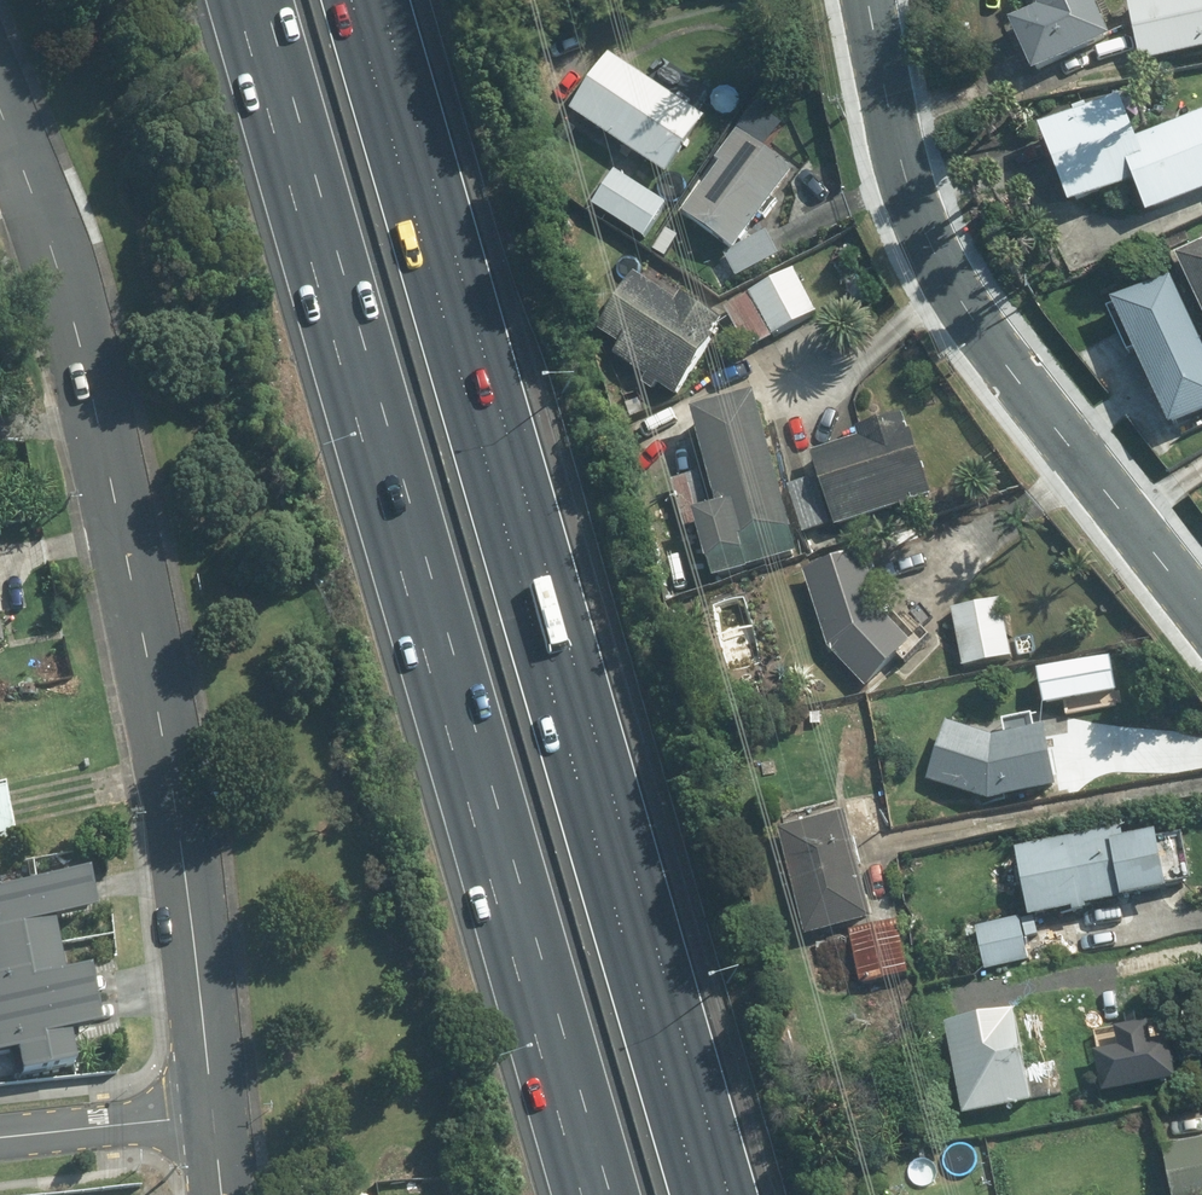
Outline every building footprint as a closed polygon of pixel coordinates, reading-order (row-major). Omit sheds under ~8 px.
[(1033,18),(1006,29),(1024,75),(1105,43),(1089,0),(1026,0),(1033,18)] [(1201,54),(1201,0),(1129,0),(1122,2),(1136,68),(1201,54)] [(646,85),(607,59),(558,131),(578,144),(588,130),(664,181),(703,124),(695,118),(711,93),(663,60),(646,85)] [(1033,131),(1064,213),(1128,189),(1139,218),(1201,194),(1201,111),(1160,127),(1145,88),(1033,131)] [(658,261),(686,222),(728,252),(718,265),(740,281),(775,261),(761,235),(743,244),(741,240),(790,173),(736,133),(712,165),(717,169),(680,219),(674,215),(647,253),(658,261)] [(664,203),(609,167),(583,207),(638,243),(664,203)] [(1171,262),(1201,322),(1201,247),(1171,262)] [(790,273),(719,310),(744,356),(814,318),(790,273)] [(1114,301),(1175,423),(1201,409),(1201,342),(1168,274),(1114,301)] [(675,401),(718,325),(676,302),(672,309),(623,282),(597,327),(607,364),(641,384),(638,389),(653,397),(657,391),(675,401)] [(793,558),(752,400),(691,416),(717,516),(690,523),(705,581),(793,558)] [(789,487),(806,534),(828,527),(831,535),(933,500),(909,431),(904,432),(899,418),(854,434),(857,442),(805,460),(811,479),(789,487)] [(906,652),(879,620),(856,557),(799,577),(825,650),(860,690),(906,652)] [(999,602),(949,612),(960,670),(1010,661),(999,602)] [(987,741),(942,726),(923,784),(984,804),(1052,794),(1043,733),(987,741)] [(19,831),(7,779),(0,781),(0,835),(19,831)] [(839,812),(773,830),(803,938),(871,919),(857,867),(862,866),(854,839),(847,841),(839,812)] [(1118,836),(1011,856),(1024,923),(1162,898),(1161,890),(1190,884),(1182,842),(1155,848),(1154,840),(1120,846),(1118,836)] [(79,1056),(73,1026),(105,1019),(92,960),(66,965),(56,913),(100,904),(92,864),(0,882),(0,1048),(19,1044),(24,1068),(79,1056)] [(1026,963),(1016,915),(970,924),(980,973),(1026,963)] [(896,926),(848,935),(857,983),(904,975),(896,926)] [(958,1123),(1030,1110),(1013,1017),(942,1030),(958,1123)] [(1160,1150),(1168,1194),(1201,1194),(1201,1143),(1160,1150)]
